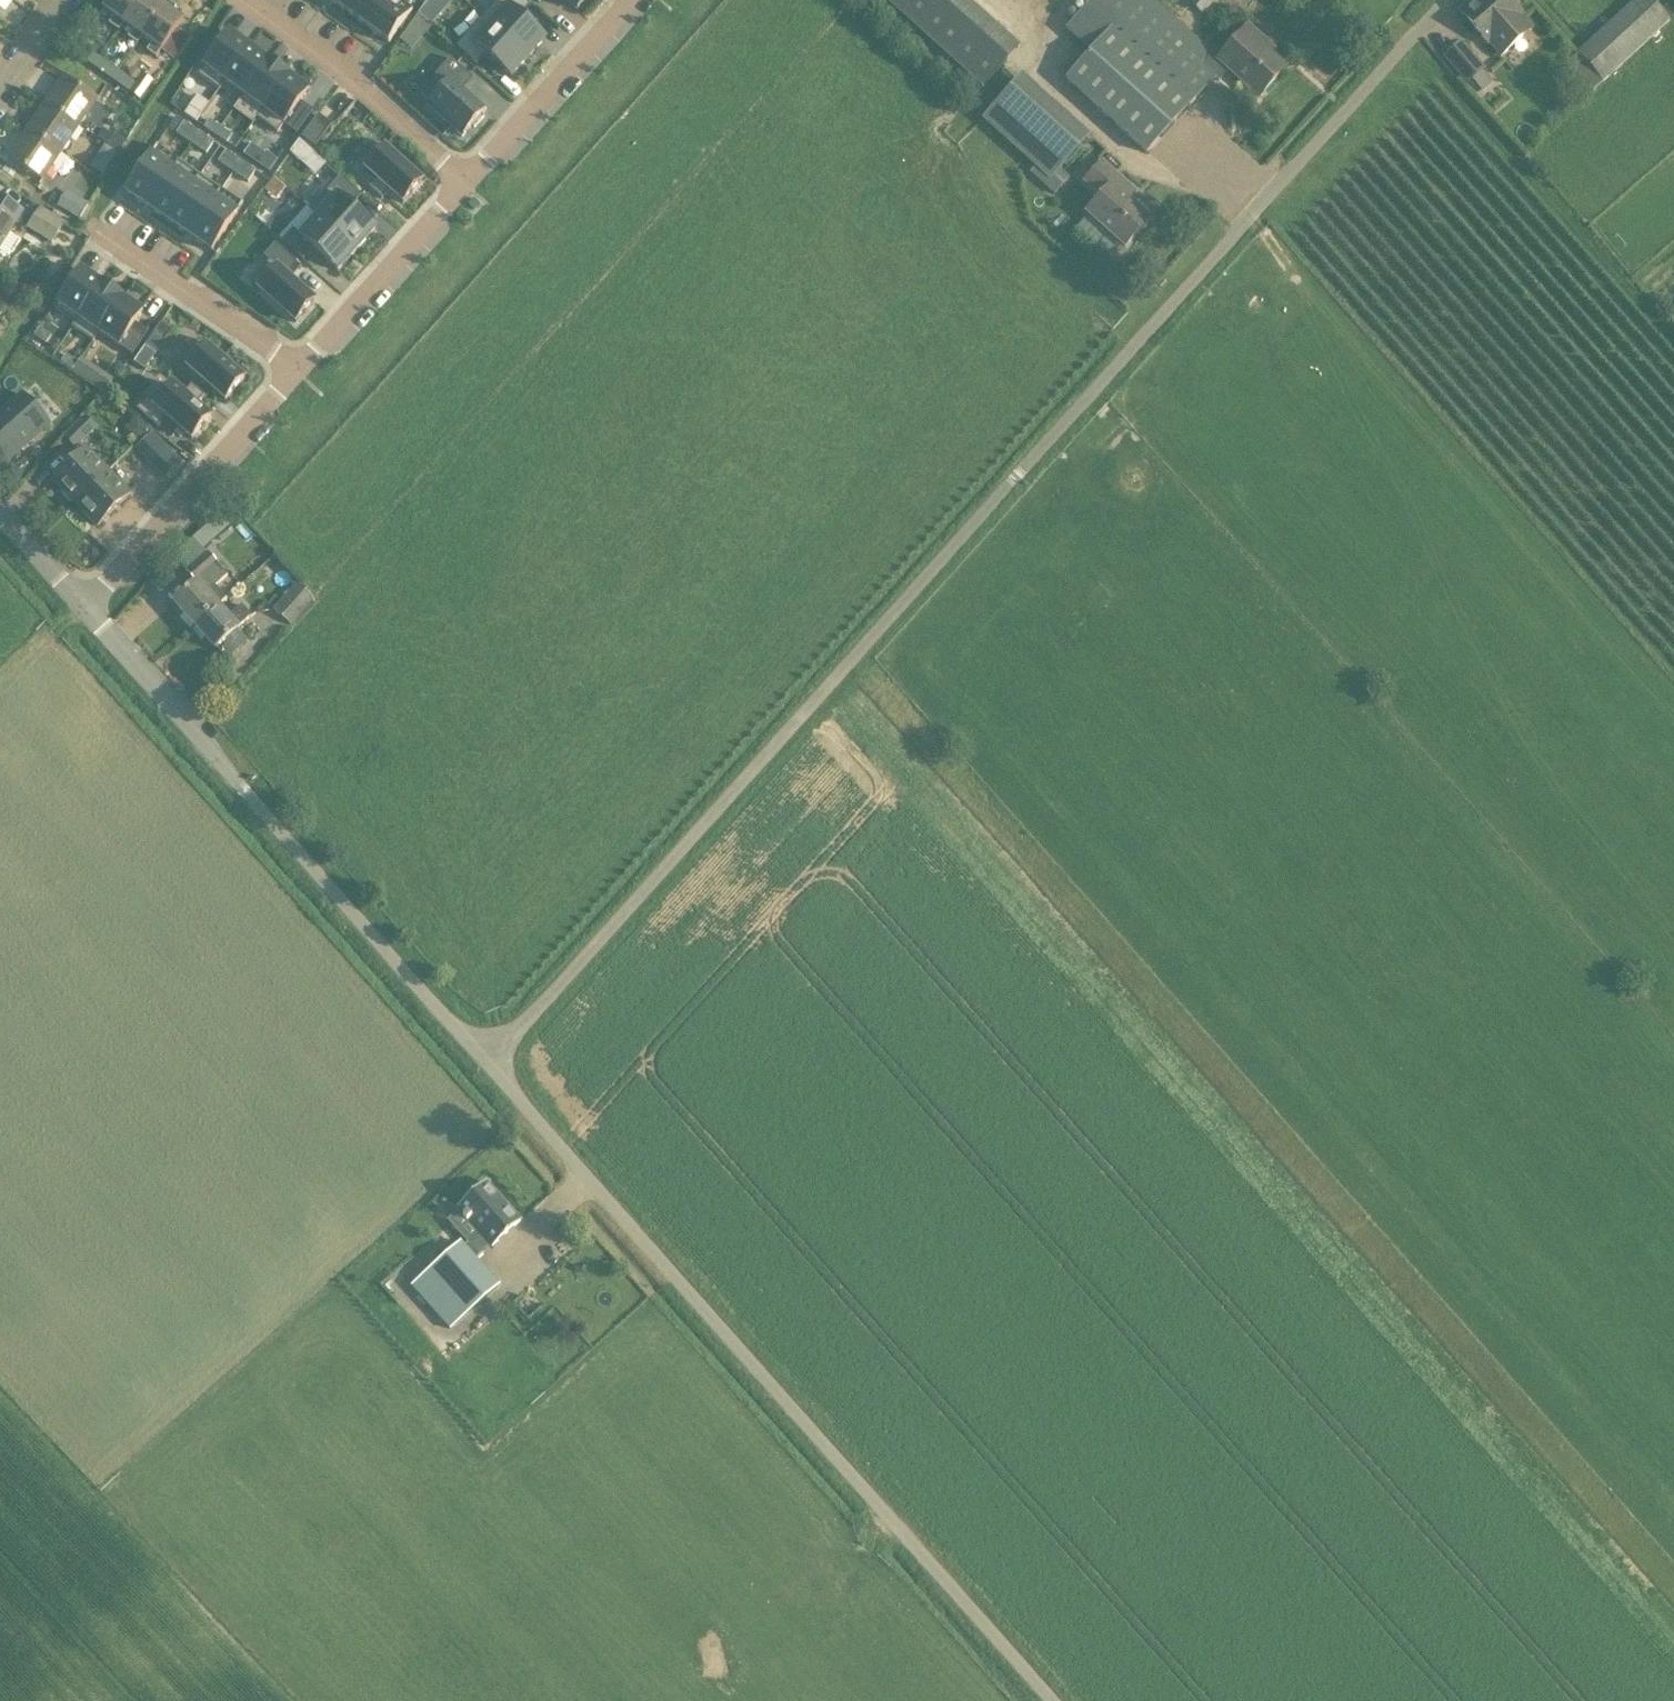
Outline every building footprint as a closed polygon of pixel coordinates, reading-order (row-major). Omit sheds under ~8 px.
[(122,24),(138,0),(109,0),(102,10),(113,17),(108,24),(118,32),(122,24)] [(142,37),(162,6),(154,0),(138,0),(122,24),(132,31),(127,38),(136,45),(142,37)] [(333,3),(352,16),(363,0),(335,0),(333,3)] [(352,16),(370,29),(391,0),(363,0),(352,16)] [(370,29),(389,42),(412,9),(400,0),(391,0),(370,29)] [(436,23),(449,0),(427,0),(419,14),(436,23)] [(482,17),(527,58),(545,38),(522,17),(531,7),(523,0),(497,0),(482,17)] [(578,9),(586,0),(568,0),(578,9)] [(1020,44),(972,0),(893,0),(983,90),(997,72),(1020,44)] [(1286,69),(1265,50),(1268,46),(1247,26),(1218,58),(1154,0),(1092,0),(1071,24),(1095,46),(1064,81),(1146,155),(1214,78),(1218,82),(1227,71),(1258,99),(1286,69)] [(1507,0),(1477,0),(1461,14),(1487,45),(1489,44),(1502,58),(1533,31),(1520,17),(1521,16),(1507,0)] [(1671,22),(1651,0),(1635,0),(1576,54),(1603,83),(1671,22)] [(151,44),(146,51),(155,58),(160,50),(161,51),(182,21),(172,13),(176,7),(166,1),(162,6),(142,37),(151,44)] [(481,15),(471,6),(459,19),(447,9),(433,24),(455,44),(481,15)] [(482,17),(455,47),(476,65),(486,54),(511,76),(527,58),(482,17)] [(229,34),(198,76),(219,91),(226,83),(225,82),(249,48),(229,34)] [(1443,58),(1466,85),(1485,70),(1462,41),(1443,58)] [(93,67),(100,58),(79,44),(72,53),(93,67)] [(249,48),(225,82),(226,83),(244,96),(269,62),(268,61),(268,62),(249,48)] [(93,67),(113,81),(119,72),(100,58),(93,67)] [(450,59),(420,92),(431,102),(428,106),(463,137),(472,126),(474,128),(485,116),(483,114),(485,112),(461,91),(472,79),(450,59)] [(269,62),(244,96),(263,110),(264,111),(289,76),(269,62)] [(131,94),(141,101),(150,86),(140,79),(137,85),(119,72),(113,81),(131,94)] [(1034,167),(1029,174),(1053,196),(1069,178),(1059,170),(1090,136),(1021,74),(981,120),(1034,167)] [(263,110),(256,118),(277,134),(284,125),(297,135),(313,112),(300,103),(309,91),(289,77),(289,76),(264,111),(263,110)] [(63,77),(44,105),(78,128),(97,100),(63,77)] [(44,105),(26,131),(60,154),(78,128),(44,105)] [(190,107),(184,115),(196,123),(201,115),(190,107)] [(318,116),(302,138),(315,148),(332,125),(318,116)] [(209,121),(204,129),(216,136),(221,129),(209,121)] [(184,123),(176,134),(184,140),(192,128),(184,123)] [(192,128),(184,140),(191,144),(199,133),(192,128)] [(221,129),(216,136),(227,144),(232,136),(221,129)] [(26,131),(8,158),(42,181),(60,154),(26,131)] [(106,146),(116,153),(125,141),(122,139),(114,133),(106,146)] [(199,133),(191,144),(199,149),(206,138),(199,133)] [(206,138),(199,149),(206,155),(214,143),(206,138)] [(377,142),(358,163),(376,180),(368,188),(382,200),(389,191),(403,204),(422,182),(409,170),(400,162),(377,142)] [(157,147),(126,193),(143,205),(147,208),(179,162),(157,147)] [(226,151),(218,163),(226,168),(234,157),(226,151)] [(234,157),(226,168),(233,173),(241,162),(234,157)] [(179,162),(147,208),(153,212),(169,222),(200,176),(179,162)] [(241,162),(233,173),(240,178),(248,166),(241,162)] [(1149,220),(1128,201),(1135,193),(1101,162),(1084,181),(1100,196),(1085,212),(1124,247),(1149,220)] [(248,166),(240,178),(248,183),(256,172),(248,166)] [(200,176),(169,222),(185,233),(185,234),(190,237),(222,191),(200,176)] [(339,177),(311,208),(316,213),(315,214),(356,251),(375,230),(362,218),(353,209),(353,210),(350,208),(361,196),(339,177)] [(273,181),(267,199),(288,207),(295,189),(273,181)] [(222,191),(190,237),(195,240),(212,252),(244,206),(222,191)] [(68,193),(60,206),(80,218),(88,205),(68,193)] [(21,213),(0,200),(0,247),(21,213)] [(40,208),(26,230),(51,246),(65,224),(40,208)] [(269,248),(280,238),(256,214),(246,224),(269,248)] [(292,229),(281,242),(303,261),(313,249),(315,251),(315,252),(324,260),(324,259),(338,271),(356,251),(315,214),(297,234),(292,229)] [(269,262),(250,283),(296,324),(315,302),(302,290),(293,282),(291,280),(301,268),(275,245),(264,257),(269,262)] [(81,271),(55,310),(75,324),(101,284),(81,271)] [(75,324),(72,328),(93,343),(99,334),(123,299),(101,284),(75,324)] [(123,299),(99,334),(132,356),(148,333),(135,324),(143,312),(123,299)] [(161,325),(153,336),(164,344),(172,332),(161,325)] [(40,329),(35,337),(46,345),(52,337),(40,329)] [(153,336),(145,348),(152,353),(156,355),(164,344),(153,336)] [(198,339),(179,361),(226,401),(245,380),(231,368),(231,367),(222,360),(198,339)] [(146,371),(156,355),(152,353),(145,348),(135,363),(146,371)] [(67,356),(61,363),(73,371),(78,363),(67,356)] [(147,399),(137,410),(158,429),(167,418),(169,420),(169,421),(178,428),(192,440),(211,418),(197,406),(205,397),(192,386),(184,395),(173,385),(155,406),(147,399)] [(0,411),(0,457),(6,463),(48,424),(20,393),(0,411)] [(84,414),(63,437),(77,449),(97,426),(84,414)] [(152,429),(134,449),(166,478),(184,459),(152,429)] [(85,448),(49,483),(72,506),(107,471),(85,448)] [(107,471),(72,506),(95,530),(130,495),(107,471)] [(207,554),(204,550),(237,521),(226,509),(174,556),(196,582),(173,604),(193,627),(217,606),(226,597),(216,586),(227,577),(208,553),(207,554)] [(313,599),(295,584),(272,610),(290,626),(313,599)] [(227,617),(217,606),(193,627),(214,650),(251,617),(241,605),(227,617)] [(478,1234),(464,1247),(474,1259),(489,1246),(490,1247),(520,1220),(486,1182),(456,1209),(478,1234)] [(380,1252),(412,1287),(450,1329),(468,1313),(468,1314),(498,1286),(460,1243),(425,1275),(394,1241),(380,1252)]
